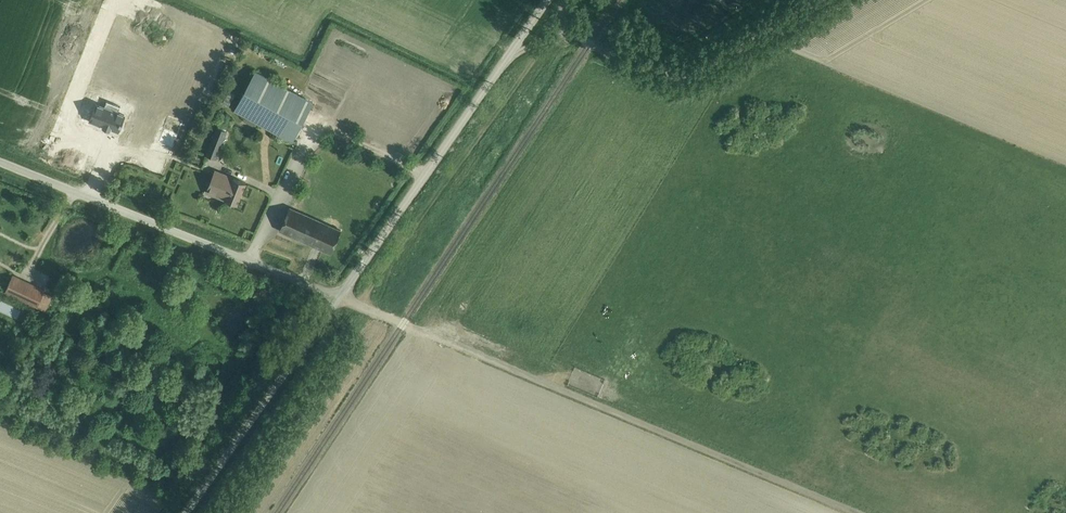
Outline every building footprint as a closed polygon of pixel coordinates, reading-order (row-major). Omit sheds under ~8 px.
[(134,5),(129,18),(134,20),(139,7),(134,5)] [(255,72),(234,110),(292,141),(313,103),(255,72)] [(96,104),(89,122),(99,126),(100,124),(104,126),(103,127),(110,130),(110,128),(118,131),(124,115),(118,113),(120,107),(107,101),(104,107),(96,104)] [(206,155),(216,159),(227,131),(217,127),(206,155)] [(214,173),(207,189),(226,197),(225,200),(237,205),(246,183),(234,178),(232,181),(214,173)] [(279,231),(331,254),(341,230),(290,208),(279,231)] [(5,292),(37,307),(45,290),(13,275),(5,292)]
